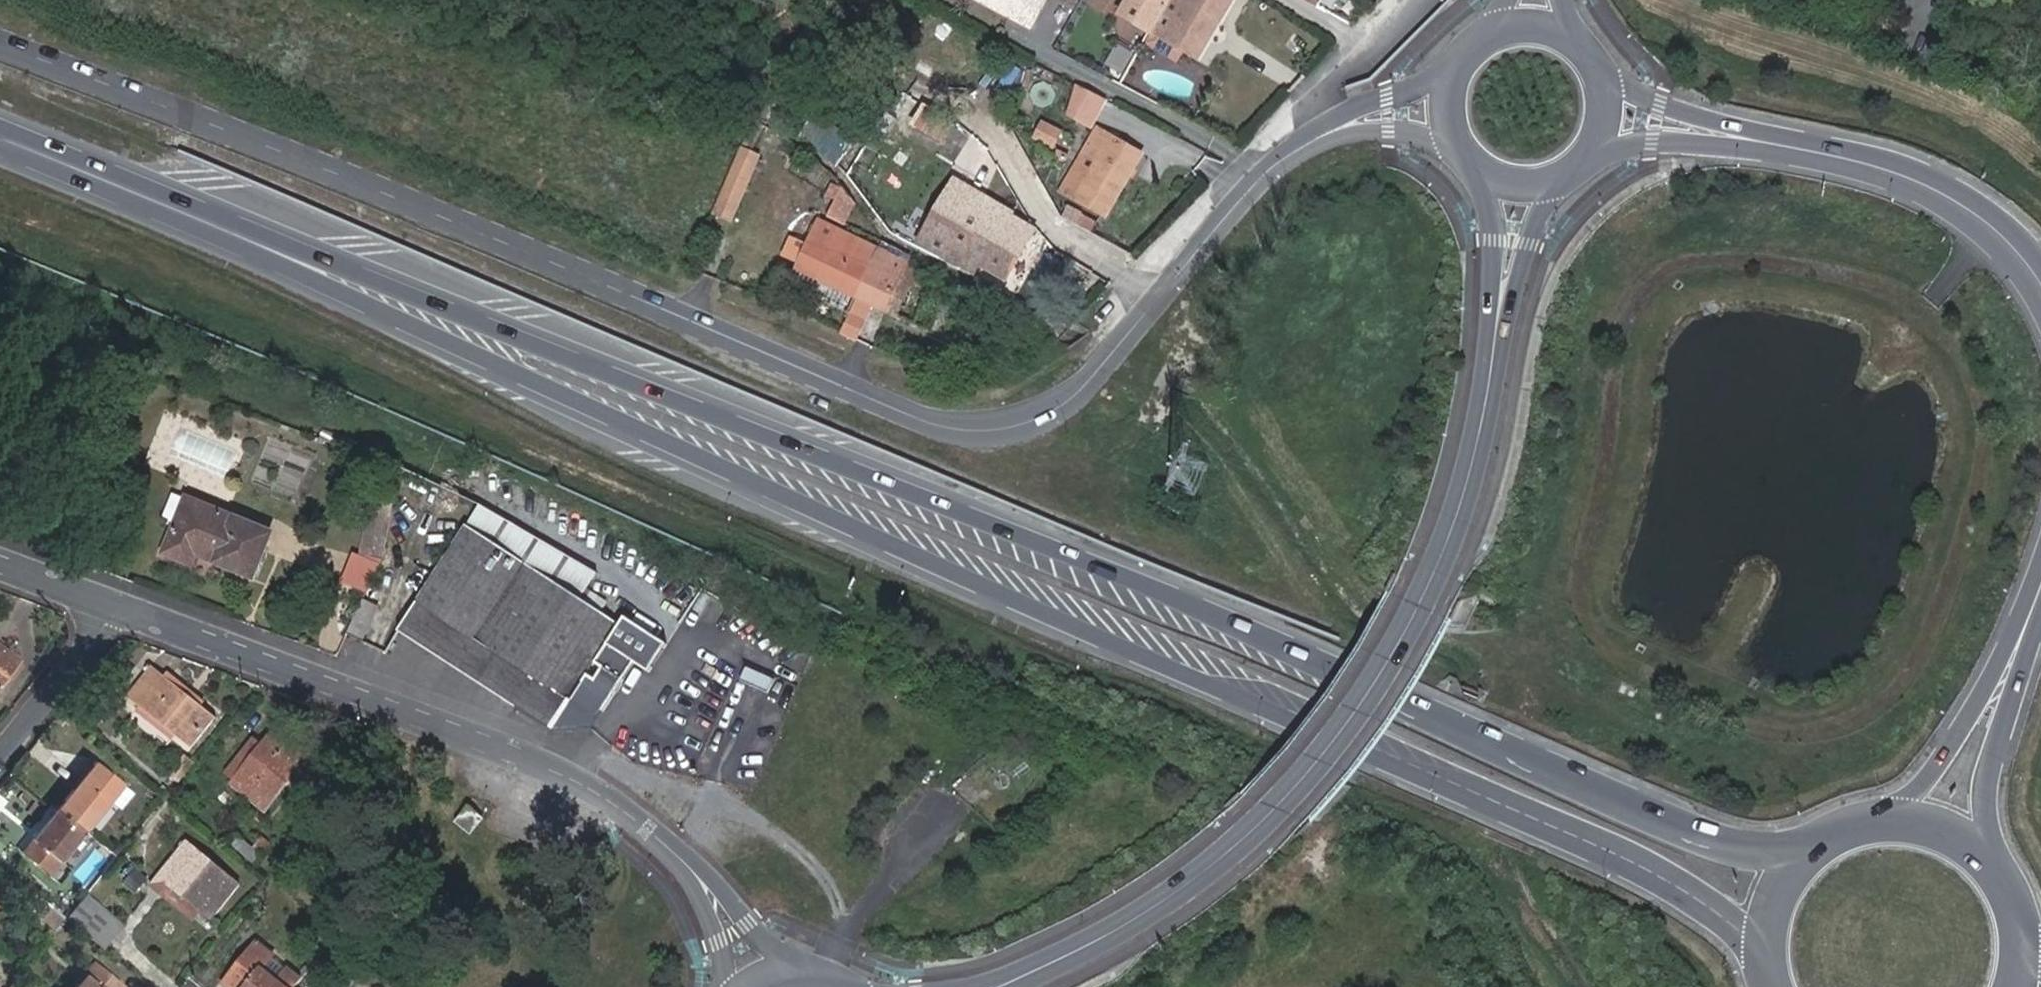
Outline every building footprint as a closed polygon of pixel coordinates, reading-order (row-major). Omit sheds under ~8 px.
[(1046,0),(993,0),(991,4),(1032,26),(1046,0)] [(1199,59),(1233,0),(1130,0),(1121,14),(1199,59)] [(1121,77),(1135,51),(1115,40),(1101,66),(1121,77)] [(1101,95),(1079,84),(1072,107),(1071,111),(1092,122),(1106,98),(1101,95)] [(839,159),(861,121),(840,110),(819,148),(839,159)] [(1036,120),(1027,140),(1050,150),(1059,130),(1036,120)] [(1104,218),(1140,154),(1122,144),(1095,129),(1083,151),(1098,159),(1075,202),(1104,218)] [(1122,144),(1140,154),(1148,140),(1130,130),(1122,144)] [(745,148),(728,187),(740,192),(750,173),(761,178),(770,160),(745,148)] [(924,241),(976,269),(980,261),(1007,274),(1029,231),(1003,217),(1005,212),(954,185),(924,241)] [(1070,209),(1064,221),(1089,233),(1095,221),(1070,209)] [(858,295),(880,250),(842,230),(834,248),(813,238),(800,266),(858,295)] [(858,295),(888,310),(909,264),(880,250),(858,295)] [(909,264),(888,310),(933,332),(954,286),(909,264)] [(851,310),(842,329),(860,339),(869,319),(851,310)] [(253,578),(271,535),(172,494),(160,520),(176,528),(165,554),(191,564),(195,554),(253,578)] [(368,592),(398,518),(375,509),(345,582),(368,592)] [(397,629),(549,727),(618,623),(464,524),(397,629)] [(361,600),(354,631),(373,635),(380,605),(361,600)] [(656,646),(632,626),(596,668),(621,689),(656,646)] [(0,646),(0,687),(20,662),(0,646)] [(720,729),(759,677),(723,649),(685,702),(720,729)] [(217,719),(153,668),(127,698),(191,750),(217,719)] [(253,739),(225,772),(235,780),(232,784),(267,813),(320,747),(284,719),(262,746),(253,739)] [(96,763),(58,810),(84,831),(123,784),(96,763)] [(472,836),(485,820),(469,807),(456,823),(472,836)] [(84,831),(58,810),(32,841),(59,863),(84,831)] [(158,876),(213,921),(241,886),(186,843),(158,876)] [(152,880),(131,864),(117,880),(138,897),(152,880)] [(158,876),(152,885),(206,929),(213,921),(158,876)] [(87,895),(68,918),(88,934),(106,911),(87,895)] [(68,918),(40,896),(27,912),(55,935),(68,918)] [(231,986),(297,986),(301,982),(288,971),(278,983),(261,969),(271,957),(255,944),(224,982),(231,986)] [(123,985),(96,963),(77,986),(122,986),(123,985)]
